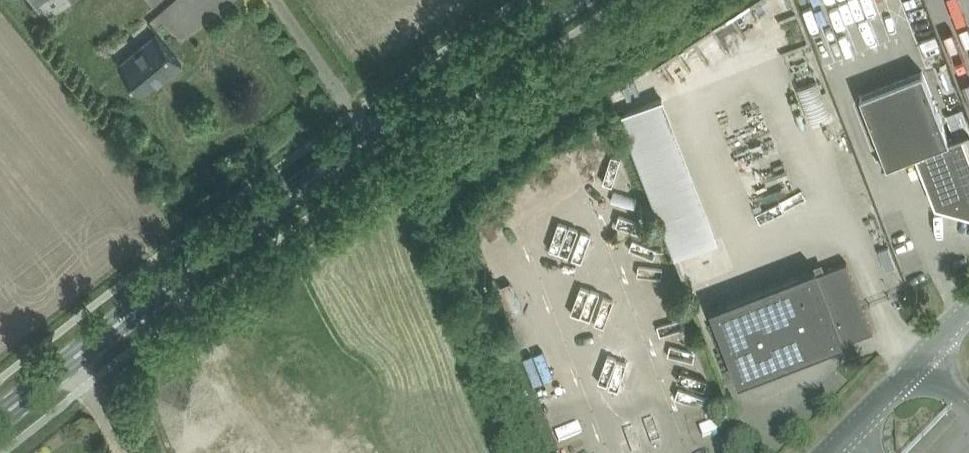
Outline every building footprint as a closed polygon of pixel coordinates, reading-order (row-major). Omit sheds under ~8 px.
[(48,19),(70,0),(32,0),(48,19)] [(122,67),(143,92),(156,81),(159,84),(183,64),(158,33),(134,53),(136,55),(122,67)] [(968,215),(968,150),(964,136),(968,134),(968,131),(950,139),(923,70),(861,95),(887,163),(883,165),(883,167),(916,154),(935,206),(968,215)] [(799,86),(815,127),(835,120),(819,79),(799,86)] [(717,241),(668,96),(624,111),(672,256),(717,241)] [(889,247),(879,250),(886,270),(897,266),(889,247)] [(740,386),(874,331),(847,262),(818,273),(815,268),(710,308),(740,386)] [(215,452),(260,452),(271,446),(251,416),(209,444),(215,452)] [(296,452),(315,452),(310,444),(296,452)]
